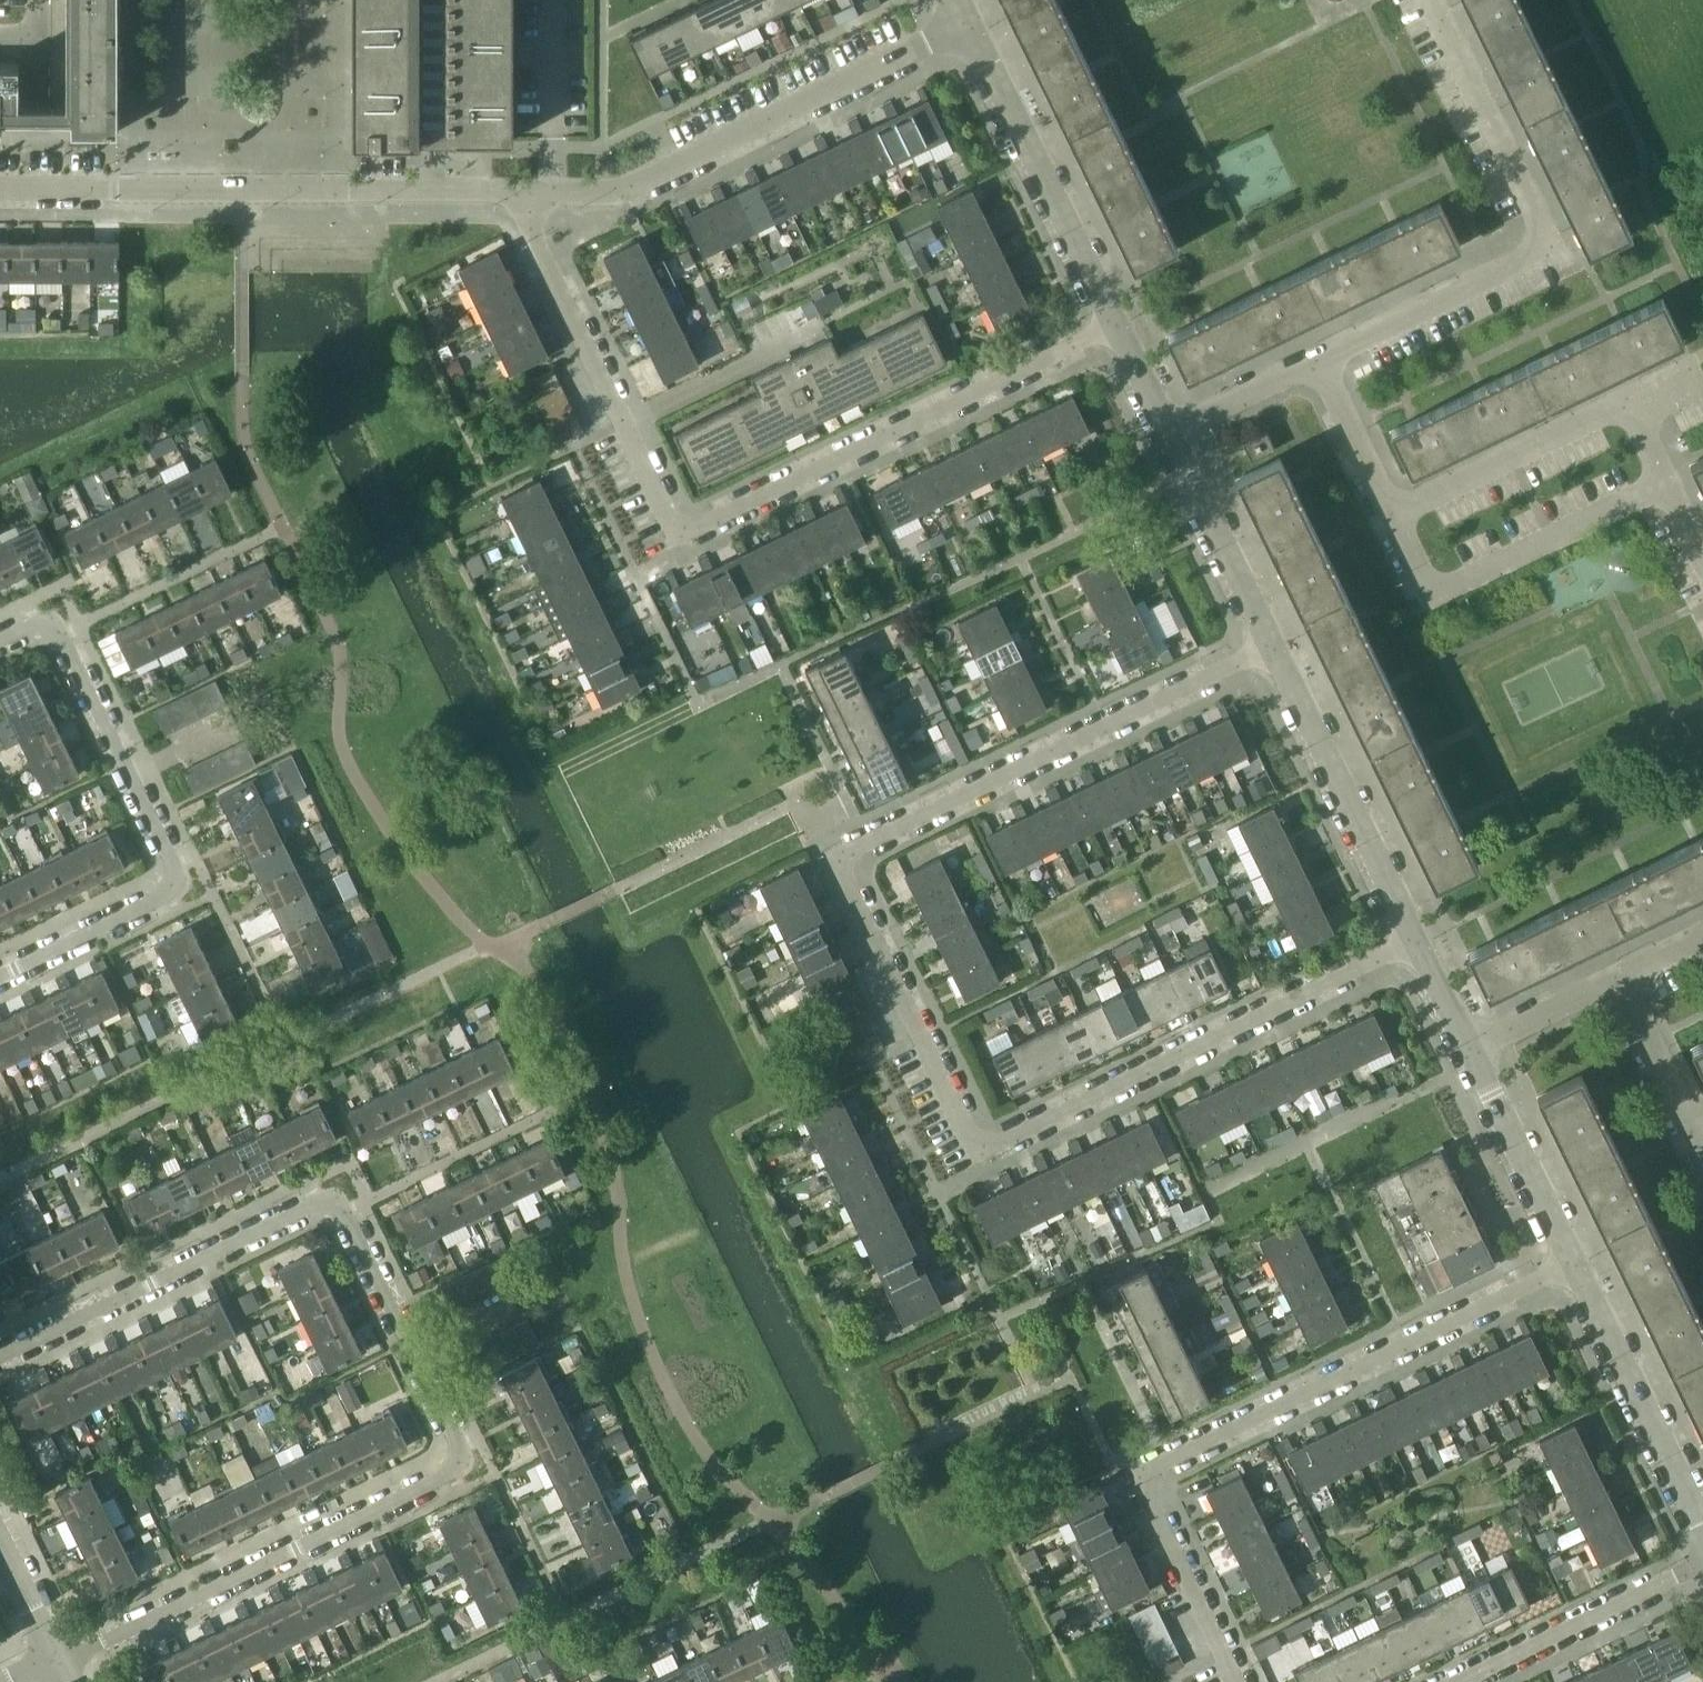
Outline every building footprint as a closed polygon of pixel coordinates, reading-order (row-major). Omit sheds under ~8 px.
[(118,0),(51,0),(51,100),(19,100),(19,120),(73,120),(73,131),(118,131),(118,0)] [(513,0),(353,0),(353,140),(513,140),(513,0)] [(718,0),(706,0),(694,6),(712,43),(734,32),(718,0)] [(745,0),(718,0),(734,32),(755,22),(745,0)] [(772,0),(745,0),(755,22),(777,11),(772,0)] [(798,0),(772,0),(777,11),(799,1),(798,0)] [(1055,0),(1003,0),(1035,65),(1077,45),(1055,0)] [(1489,51),(1509,41),(1531,30),(1516,0),(1464,0),(1489,51)] [(712,43),(694,6),(672,16),(690,54),(712,43)] [(690,54),(672,16),(650,27),(668,64),(690,54)] [(668,64),(650,27),(629,38),(647,75),(668,64)] [(1531,30),(1509,41),(1489,51),(1522,119),(1542,109),(1564,98),(1531,30)] [(1111,113),(1077,45),(1035,65),(1068,134),(1088,124),(1111,113)] [(19,63),(0,63),(0,64),(0,131),(2,131),(2,120),(19,120),(19,100),(19,63)] [(946,136),(922,87),(916,90),(922,102),(910,108),(928,145),(946,136)] [(1564,98),(1542,109),(1522,119),(1555,187),(1575,177),(1597,166),(1564,98)] [(891,102),(882,106),(885,113),(894,108),(891,102)] [(894,108),(885,113),(888,119),(876,125),(893,162),(911,153),(893,116),(897,114),(894,108)] [(928,145),(910,108),(897,114),(893,116),(911,153),(928,145)] [(1111,113),(1088,124),(1068,134),(1101,201),(1144,181),(1111,113)] [(857,119),(848,123),(850,129),(860,125),(857,119)] [(876,125),(863,131),(860,125),(850,129),(854,136),(858,133),(876,170),(893,162),(876,125)] [(876,170),(858,133),(854,136),(841,142),(859,179),(876,170)] [(822,136),(813,140),(816,146),(825,142),(822,136)] [(842,187),(824,150),(828,148),(825,142),(816,146),(819,152),(807,158),(825,195),(842,187)] [(841,142),(828,148),(824,150),(842,187),(859,179),(841,142)] [(788,152),(779,157),(782,163),(791,158),(788,152)] [(825,195),(807,158),(794,165),(791,158),(782,163),(785,169),(789,167),(807,204),(825,195)] [(1597,166),(1575,177),(1555,187),(1588,255),(1630,234),(1597,166)] [(789,167),(785,169),(772,175),(790,212),(807,204),(789,167)] [(757,175),(754,169),(744,174),(747,180),(757,175)] [(773,221),(755,184),(760,181),(757,175),(747,180),(750,186),(738,192),(756,229),(773,221)] [(772,175),(760,181),(755,184),(773,221),(790,212),(772,175)] [(933,181),(938,193),(948,189),(942,177),(933,181)] [(1177,249),(1144,181),(1101,201),(1134,269),(1177,249)] [(719,186),(710,190),(713,196),(722,192),(719,186)] [(971,189),(937,206),(949,232),(984,215),(971,189)] [(756,229),(738,192),(725,198),(722,192),(713,196),(716,203),(717,203),(721,201),(738,237),(756,229)] [(738,237),(721,201),(717,203),(716,203),(703,209),(721,246),(738,237)] [(703,209),(691,215),(685,203),(679,205),(703,255),(721,246),(703,209)] [(1459,246),(1439,203),(1370,236),(1391,279),(1459,246)] [(984,215),(949,232),(961,256),(996,239),(984,215)] [(1370,236),(1330,256),(1302,269),(1323,312),(1391,279),(1370,236)] [(911,250),(906,239),(898,243),(903,254),(911,250)] [(996,239),(961,256),(973,281),(1008,264),(996,239)] [(638,241),(604,257),(616,282),(651,266),(638,241)] [(35,242),(7,242),(7,279),(35,279),(35,242)] [(63,242),(35,242),(35,279),(63,279),(63,242)] [(90,242),(63,242),(63,279),(90,279),(90,242)] [(118,242),(90,242),(90,279),(119,279),(118,242)] [(459,268),(468,286),(505,268),(499,255),(511,249),(508,244),(459,268)] [(919,246),(911,250),(903,254),(910,268),(918,264),(917,262),(925,258),(919,246)] [(695,263),(688,249),(679,254),(685,267),(695,263)] [(1008,264),(973,281),(985,305),(1020,288),(1008,264)] [(651,266),(616,282),(628,307),(663,290),(651,266)] [(505,268),(468,286),(476,303),(513,285),(511,280),(505,268)] [(1302,269),(1263,289),(1234,303),(1255,345),(1323,312),(1302,269)] [(524,275),(517,277),(522,287),(528,284),(524,275)] [(513,285),(476,303),(485,320),(522,302),(516,290),(522,287),(517,277),(511,280),(513,285)] [(711,297),(705,284),(697,289),(703,301),(711,297)] [(928,288),(933,300),(942,296),(936,284),(928,288)] [(1020,288),(985,305),(997,330),(1032,313),(1020,288)] [(663,290),(628,307),(640,332),(675,315),(663,290)] [(942,296),(933,300),(940,314),(948,309),(942,296)] [(718,310),(711,297),(703,301),(710,314),(718,310)] [(1662,298),(1620,319),(1594,331),(1615,374),(1683,341),(1662,298)] [(522,302),(485,320),(493,337),(530,319),(533,324),(539,321),(534,312),(528,315),(522,302)] [(1234,303),(1195,322),(1166,336),(1187,378),(1255,345),(1234,303)] [(540,309),(534,312),(539,321),(545,318),(540,309)] [(89,328),(89,312),(79,313),(80,328),(89,328)] [(947,362),(922,312),(838,353),(830,337),(792,356),(790,353),(789,353),(791,357),(751,376),(758,392),(674,433),(698,483),(785,441),(782,434),(800,426),(801,428),(840,409),(839,407),(856,398),(860,404),(947,362)] [(675,315),(640,332),(652,356),(687,339),(675,315)] [(17,328),(32,328),(32,318),(17,318),(17,328)] [(60,328),(60,319),(45,319),(45,328),(60,328)] [(530,319),(493,337),(502,355),(539,337),(533,324),(530,319)] [(728,320),(719,324),(726,337),(734,333),(728,320)] [(946,325),(952,338),(960,334),(954,321),(946,325)] [(99,333),(113,333),(113,322),(99,322),(99,333)] [(1594,331),(1554,351),(1527,364),(1537,387),(1547,407),(1615,374),(1594,331)] [(539,337),(502,355),(511,373),(560,349),(557,343),(545,349),(539,337)] [(687,339),(652,356),(664,381),(699,364),(687,339)] [(1547,407),(1537,387),(1527,364),(1459,397),(1479,440),(1547,407)] [(526,381),(532,394),(558,381),(552,369),(526,381)] [(558,381),(532,394),(538,406),(565,394),(558,381)] [(565,394),(538,406),(544,419),(571,406),(565,394)] [(1072,395),(1046,408),(1063,442),(1089,430),(1072,395)] [(1459,397),(1418,417),(1390,430),(1411,473),(1479,440),(1459,397)] [(571,406),(544,419),(551,431),(577,419),(571,406)] [(1046,408),(1022,420),(1039,454),(1063,442),(1046,408)] [(203,418),(193,422),(200,435),(209,431),(203,418)] [(1022,420),(998,431),(1014,466),(1039,454),(1022,420)] [(1242,442),(1245,448),(1251,461),(1275,449),(1266,430),(1242,442)] [(998,431),(972,444),(989,478),(1014,466),(998,431)] [(165,457),(158,443),(149,447),(156,461),(165,457)] [(972,444),(948,455),(965,490),(989,478),(972,444)] [(948,455),(924,467),(941,502),(965,490),(948,455)] [(1690,464),(1702,490),(1702,457),(1690,464)] [(1312,526),(1289,479),(1279,458),(1236,478),(1269,547),(1291,536),(1312,526)] [(215,459),(190,471),(206,505),(232,492),(215,459)] [(118,473),(114,463),(101,469),(105,479),(118,473)] [(924,467),(899,479),(916,514),(941,502),(924,467)] [(1091,467),(1078,473),(1082,481),(1095,475),(1091,467)] [(33,514),(48,509),(33,470),(18,475),(33,514)] [(138,486),(152,479),(147,471),(134,477),(138,486)] [(190,471),(165,483),(182,517),(206,505),(190,471)] [(502,497),(511,516),(548,498),(541,485),(554,479),(551,473),(502,497)] [(1065,479),(1066,482),(1069,487),(1082,481),(1078,473),(1065,479)] [(899,479),(875,491),(891,526),(916,514),(899,479)] [(165,483),(140,495),(157,529),(182,517),(165,483)] [(1040,484),(1026,491),(1030,499),(1044,492),(1040,484)] [(865,539),(841,490),(835,493),(841,505),(828,511),(846,548),(865,539)] [(1014,496),(1018,505),(1030,499),(1026,491),(1014,496)] [(140,495),(115,507),(132,541),(157,529),(140,495)] [(548,498),(511,516),(519,533),(556,515),(559,519),(564,516),(560,507),(554,510),(548,498)] [(566,504),(560,507),(564,516),(571,513),(566,504)] [(810,505),(801,509),(804,516),(813,512),(810,505)] [(115,507),(91,519),(108,553),(132,541),(115,507)] [(990,508),(977,515),(981,523),(994,517),(990,508)] [(846,548),(828,511),(816,517),(811,520),(829,557),(846,548)] [(829,557),(811,520),(816,517),(813,512),(804,516),(807,522),(794,528),(812,565),(829,557)] [(65,513),(52,520),(56,529),(70,522),(65,513)] [(556,515),(519,533),(528,550),(565,532),(558,519),(559,519),(556,515)] [(964,521),(968,529),(981,523),(977,515),(964,521)] [(91,519),(66,531),(83,565),(108,553),(91,519)] [(35,522),(18,530),(15,526),(0,533),(0,535),(3,542),(1,543),(10,561),(20,557),(27,572),(53,559),(35,522)] [(776,522),(766,526),(770,533),(779,528),(776,522)] [(1312,526),(1291,536),(1269,547),(1303,615),(1345,594),(1312,526)] [(812,565),(794,528),(782,534),(779,528),(770,533),(772,539),(776,537),(794,574),(812,565)] [(941,531),(928,538),(932,547),(945,540),(941,531)] [(565,532),(528,550),(536,567),(573,549),(571,544),(565,532)] [(776,537),(772,539),(759,545),(777,582),(794,574),(776,537)] [(583,538),(577,541),(581,550),(587,547),(583,538)] [(741,538),(732,543),(735,549),(744,545),(741,538)] [(919,553),(932,547),(928,538),(915,544),(919,553)] [(573,549),(536,567),(544,584),(581,566),(575,553),(581,550),(577,541),(571,544),(573,549)] [(0,544),(0,585),(27,572),(20,557),(10,561),(1,543),(0,544)] [(744,545),(735,549),(738,555),(725,562),(743,599),(760,590),(742,553),(747,551),(744,545)] [(759,545),(747,551),(742,553),(760,590),(777,582),(759,545)] [(1141,554),(1147,566),(1156,562),(1150,549),(1141,554)] [(1110,554),(1075,570),(1087,595),(1122,579),(1110,554)] [(707,555),(698,560),(701,566),(710,562),(707,555)] [(265,559),(239,572),(255,606),(281,593),(265,559)] [(710,562),(701,566),(704,572),(708,570),(726,607),(733,621),(750,613),(743,599),(725,562),(713,568),(710,562)] [(1156,562),(1147,566),(1154,579),(1162,575),(1156,562)] [(544,584),(534,589),(543,606),(590,583),(592,588),(598,585),(593,576),(587,578),(581,566),(544,584)] [(726,607),(708,570),(704,572),(691,579),(709,615),(726,607)] [(239,572),(215,584),(231,618),(255,606),(239,572)] [(709,615),(691,579),(678,584),(672,572),(667,575),(691,624),(709,615)] [(604,582),(600,573),(593,576),(598,585),(604,582)] [(1122,579),(1087,595),(1099,620),(1134,603),(1122,579)] [(590,583),(543,606),(551,623),(598,600),(592,588),(590,583)] [(215,584),(190,596),(206,630),(231,618),(215,584)] [(1378,662),(1345,594),(1303,615),(1336,683),(1378,662)] [(190,596),(166,608),(182,641),(206,630),(190,596)] [(1007,597),(958,621),(967,639),(1004,621),(997,608),(1010,602),(1007,597)] [(1165,602),(1172,616),(1180,612),(1174,598),(1165,602)] [(598,600),(551,623),(559,641),(569,636),(607,618),(604,613),(598,600)] [(1134,603),(1099,620),(1111,645),(1146,628),(1134,603)] [(621,616),(616,607),(610,610),(615,619),(621,616)] [(166,608),(141,620),(157,654),(182,641),(166,608)] [(607,618),(569,636),(578,653),(615,635),(608,622),(615,619),(610,610),(604,613),(607,618)] [(499,627),(512,621),(508,612),(495,618),(499,627)] [(1180,612),(1172,616),(1178,628),(1186,624),(1180,612)] [(141,620),(116,632),(132,666),(157,654),(141,620)] [(1004,621),(967,639),(975,656),(1012,638),(1010,633),(1004,621)] [(1022,628),(1016,630),(1020,640),(1026,637),(1022,628)] [(1146,628),(1111,645),(1123,670),(1158,653),(1146,628)] [(1012,638),(975,656),(983,673),(1020,655),(1014,643),(1020,640),(1016,630),(1010,633),(1012,638)] [(292,631),(278,637),(282,646),(295,640),(292,631)] [(911,643),(905,632),(897,636),(903,648),(911,643)] [(615,635),(578,653),(586,670),(624,652),(626,656),(631,653),(627,644),(621,647),(615,635)] [(271,640),(259,646),(264,656),(276,650),(271,640)] [(633,641),(627,644),(631,653),(638,650),(633,641)] [(917,658),(911,643),(903,648),(910,661),(917,658)] [(244,645),(231,652),(236,662),(249,655),(244,645)] [(516,661),(529,655),(525,646),(511,653),(516,661)] [(772,658),(766,647),(757,651),(763,662),(772,658)] [(844,649),(804,669),(815,691),(855,671),(844,649)] [(624,652),(586,670),(594,687),(631,669),(625,656),(626,656),(624,652)] [(1020,655),(983,673),(992,691),(1029,673),(1031,677),(1037,674),(1033,665),(1026,668),(1020,655)] [(210,674),(206,665),(205,662),(196,666),(201,678),(210,674)] [(1039,662),(1033,665),(1037,674),(1043,671),(1039,662)] [(1411,730),(1378,662),(1336,683),(1369,751),(1411,730)] [(631,669),(594,687),(603,705),(653,681),(650,676),(638,682),(631,669)] [(866,693),(855,671),(815,691),(826,712),(866,693)] [(1029,673),(992,691),(1000,708),(1037,690),(1031,677),(1029,673)] [(0,688),(0,697),(9,716),(43,699),(30,674),(0,688)] [(932,688),(926,675),(918,679),(924,691),(932,688)] [(215,680),(203,686),(214,710),(227,704),(215,680)] [(543,691),(539,680),(525,687),(530,697),(543,691)] [(203,686),(190,692),(202,716),(214,710),(203,686)] [(939,701),(932,688),(924,691),(931,705),(939,701)] [(1037,690),(1000,708),(1009,726),(1058,702),(1056,696),(1043,702),(1037,690)] [(190,692),(178,698),(190,722),(202,716),(190,692)] [(876,715),(866,693),(826,712),(836,734),(876,715)] [(947,699),(953,713),(962,709),(956,695),(947,699)] [(541,713),(554,707),(550,697),(537,704),(541,713)] [(178,698),(166,704),(178,728),(190,722),(178,698)] [(43,699),(9,716),(21,741),(55,724),(43,699)] [(166,704),(153,710),(165,734),(178,728),(166,704)] [(1247,753),(1223,704),(1217,707),(1223,719),(1211,725),(1229,762),(1247,753)] [(887,737),(876,715),(836,734),(847,756),(887,737)] [(954,731),(947,718),(939,722),(946,735),(954,731)] [(586,728),(582,719),(567,726),(571,735),(586,728)] [(1192,719),(1183,723),(1186,730),(1195,725),(1192,719)] [(55,724),(21,741),(33,765),(67,748),(55,724)] [(1189,736),(1176,742),(1194,779),(1211,770),(1193,733),(1198,731),(1195,725),(1186,730),(1189,736)] [(1229,762),(1211,725),(1198,731),(1193,733),(1211,770),(1229,762)] [(565,737),(560,729),(549,735),(553,743),(565,737)] [(1445,798),(1411,730),(1369,751),(1402,819),(1445,798)] [(960,744),(954,731),(946,735),(952,748),(960,744)] [(979,734),(966,740),(971,750),(984,744),(979,734)] [(1158,736),(1149,740),(1152,746),(1161,742),(1158,736)] [(898,758),(887,737),(847,756),(858,778),(898,758)] [(244,740),(232,746),(244,770),(256,764),(244,740)] [(1194,779),(1176,742),(1164,748),(1161,742),(1152,746),(1155,752),(1159,750),(1177,787),(1194,779)] [(232,746),(219,752),(231,776),(244,770),(232,746)] [(67,748),(33,765),(46,790),(79,774),(67,748)] [(1159,750),(1155,752),(1142,758),(1160,795),(1177,787),(1159,750)] [(219,752),(208,758),(220,782),(231,776),(219,752)] [(1123,752),(1114,757),(1117,763),(1126,758),(1123,752)] [(280,771),(293,765),(289,757),(277,763),(280,771)] [(208,758),(195,764),(207,788),(220,782),(208,758)] [(908,780),(898,758),(858,778),(868,800),(908,780)] [(1142,804),(1124,767),(1129,765),(1126,758),(1117,763),(1120,769),(1108,775),(1126,812),(1142,804)] [(1142,758),(1129,765),(1124,767),(1142,804),(1160,795),(1142,758)] [(195,764),(183,770),(195,794),(207,788),(195,764)] [(1089,769),(1080,774),(1083,780),(1092,775),(1089,769)] [(1126,812),(1108,775),(1095,781),(1092,775),(1083,780),(1086,786),(1090,783),(1108,821),(1126,812)] [(257,777),(219,795),(237,832),(253,824),(247,813),(265,804),(261,795),(265,794),(257,777)] [(1090,783),(1086,786),(1073,792),(1091,829),(1108,821),(1090,783)] [(1055,786),(1045,790),(1048,796),(1058,792),(1055,786)] [(304,787),(293,791),(297,801),(308,796),(304,787)] [(1074,837),(1056,800),(1060,798),(1058,792),(1048,796),(1052,803),(1039,809),(1057,846),(1074,837)] [(1091,829),(1073,792),(1061,798),(1060,798),(1056,800),(1074,837),(1091,829)] [(1246,805),(1240,792),(1233,795),(1239,808),(1246,805)] [(1227,808),(1222,797),(1214,800),(1219,812),(1227,808)] [(5,815),(13,811),(7,798),(0,802),(0,806),(5,815)] [(1478,865),(1455,818),(1445,798),(1402,819),(1435,886),(1478,865)] [(66,812),(68,811),(74,808),(69,799),(56,805),(67,826),(72,823),(66,812)] [(57,816),(51,803),(43,806),(49,819),(57,816)] [(1020,803),(1011,807),(1014,813),(1023,809),(1020,803)] [(253,824),(237,832),(249,856),(283,840),(283,841),(287,839),(279,822),(275,824),(265,804),(247,813),(253,824)] [(1272,806),(1238,823),(1250,849),(1285,832),(1272,806)] [(1206,819),(1200,808),(1192,812),(1197,823),(1206,819)] [(1039,809),(1026,815),(1023,809),(1014,813),(1017,819),(1017,820),(1022,817),(1039,854),(1057,846),(1039,809)] [(1039,854),(1022,817),(1017,820),(1017,819),(1004,826),(1022,863),(1039,854)] [(1004,826),(992,832),(986,819),(980,822),(1004,871),(1022,863),(1004,826)] [(321,821),(310,826),(314,835),(325,829),(321,821)] [(106,829),(89,837),(91,841),(71,850),(80,869),(92,864),(99,878),(124,866),(106,829)] [(1285,832),(1250,849),(1262,873),(1297,856),(1285,832)] [(1148,837),(1153,848),(1162,844),(1156,833),(1148,837)] [(1699,840),(1671,853),(1692,896),(1702,890),(1702,838),(1699,840)] [(283,840),(249,856),(261,880),(295,864),(283,841),(283,840)] [(333,846),(324,850),(329,862),(338,859),(333,846)] [(71,850),(63,855),(61,851),(44,859),(46,863),(47,863),(63,896),(99,878),(92,864),(80,869),(71,850)] [(973,856),(980,869),(988,865),(982,852),(973,856)] [(1671,853),(1631,873),(1603,887),(1624,929),(1692,896),(1671,853)] [(1205,854),(1197,858),(1203,871),(1212,867),(1205,854)] [(1297,856),(1262,873),(1274,897),(1309,881),(1297,856)] [(939,857),(905,874),(917,899),(952,882),(939,857)] [(1103,870),(1098,858),(1090,862),(1095,874),(1103,870)] [(809,860),(760,884),(769,903),(806,885),(800,872),(812,866),(809,860)] [(46,863),(24,873),(40,907),(63,896),(47,863),(46,863)] [(295,864),(261,880),(273,905),(307,889),(295,864)] [(988,865),(980,869),(986,881),(994,877),(988,865)] [(1218,880),(1212,867),(1203,871),(1209,884),(1218,880)] [(351,883),(345,871),(337,875),(342,887),(351,883)] [(1084,871),(1073,876),(1077,884),(1088,879),(1084,871)] [(0,885),(0,889),(15,920),(40,907),(24,873),(0,885)] [(1309,881),(1274,897),(1286,922),(1321,905),(1309,881)] [(952,882),(917,899),(929,923),(963,907),(952,882)] [(806,885),(769,903),(778,920),(814,902),(812,898),(812,897),(806,885)] [(1603,887),(1562,906),(1535,920),(1556,962),(1624,929),(1603,887)] [(15,920),(0,889),(0,927),(15,920)] [(307,889),(273,905),(284,928),(318,912),(307,889)] [(829,900),(824,891),(818,894),(823,903),(829,900)] [(814,902),(778,920),(786,937),(823,919),(817,906),(823,903),(818,894),(812,897),(812,898),(814,902)] [(361,904),(357,895),(344,901),(348,910),(361,904)] [(998,905),(1004,918),(1012,914),(1006,901),(998,905)] [(1227,905),(1233,917),(1241,913),(1235,901),(1227,905)] [(1321,905),(1286,922),(1298,947),(1333,930),(1321,905)] [(1178,906),(1165,912),(1169,920),(1182,914),(1178,906)] [(963,907),(929,923),(941,948),(975,931),(963,907)] [(318,912),(284,928),(302,965),(318,958),(313,947),(331,938),(326,929),(330,927),(322,910),(318,912)] [(1156,927),(1169,920),(1165,912),(1152,919),(1156,927)] [(1241,913),(1233,917),(1239,930),(1247,926),(1241,913)] [(1012,914),(1004,918),(1010,931),(1018,927),(1012,914)] [(823,919),(786,937),(794,954),(831,936),(833,941),(840,938),(835,929),(829,932),(823,919)] [(374,920),(365,924),(371,938),(381,933),(374,920)] [(1535,920),(1495,939),(1467,952),(1488,995),(1556,962),(1535,920)] [(841,926),(835,929),(840,938),(846,935),(841,926)] [(191,927),(157,943),(170,970),(204,953),(191,927)] [(975,931),(941,948),(953,973),(987,956),(975,931)] [(1138,935),(1126,942),(1130,950),(1142,943),(1138,935)] [(831,936),(794,954),(803,972),(839,954),(833,941),(831,936)] [(1019,940),(1020,940),(1026,953),(1034,949),(1028,936),(1019,940)] [(318,958),(302,965),(315,990),(352,972),(344,956),(340,957),(331,938),(313,947),(318,958)] [(1245,944),(1251,956),(1260,952),(1254,940),(1245,944)] [(1130,950),(1126,942),(1112,948),(1116,956),(1130,950)] [(1229,988),(1209,948),(1187,958),(1207,998),(1229,988)] [(204,953),(170,970),(182,994),(216,978),(204,953)] [(839,954),(803,972),(811,990),(861,966),(858,960),(846,966),(839,954)] [(987,956),(953,973),(965,998),(1000,981),(987,956)] [(1100,964),(1096,956),(1082,963),(1086,971),(1100,964)] [(1207,998),(1187,958),(1166,969),(1185,1009),(1207,998)] [(96,973),(83,980),(101,1017),(119,1008),(95,959),(90,961),(96,973)] [(1086,971),(1082,963),(1069,969),(1073,977),(1086,971)] [(754,974),(749,965),(736,972),(740,981),(754,974)] [(1185,1009),(1166,969),(1144,979),(1164,1019),(1185,1009)] [(137,983),(131,970),(122,975),(128,988),(137,983)] [(65,973),(56,978),(58,984),(68,979),(65,973)] [(758,982),(754,974),(740,981),(745,989),(758,982)] [(1043,992),(1056,985),(1052,977),(1039,984),(1043,992)] [(216,978),(182,994),(194,1019),(228,1003),(216,978)] [(68,979),(58,984),(61,990),(62,991),(66,989),(71,986),(68,979)] [(1164,1019),(1144,979),(1122,990),(1142,1030),(1164,1019)] [(83,980),(71,986),(66,989),(84,1025),(101,1017),(83,980)] [(1043,992),(1039,984),(1026,990),(1030,998),(1043,992)] [(853,986),(827,998),(833,1010),(859,998),(853,986)] [(61,990),(48,997),(66,1034),(84,1025),(66,989),(62,991),(61,990)] [(30,990),(21,995),(24,1001),(33,996),(30,990)] [(1142,1030),(1122,990),(1100,1000),(1120,1041),(1142,1030)] [(33,996),(24,1001),(27,1007),(32,1005),(37,1003),(36,1002),(33,996)] [(149,996),(136,1002),(140,1011),(153,1004),(149,996)] [(48,997),(36,1002),(37,1003),(32,1005),(50,1042),(66,1034),(48,997)] [(859,998),(833,1010),(839,1023),(865,1010),(859,998)] [(1013,1007),(1009,998),(995,1005),(999,1013),(1013,1007)] [(1120,1041),(1100,1000),(1079,1011),(1098,1051),(1120,1041)] [(490,1009),(486,1001),(474,1008),(478,1016),(490,1009)] [(228,1003),(194,1019),(206,1043),(240,1027),(228,1003)] [(27,1007),(14,1013),(32,1050),(50,1042),(32,1005),(27,1007)] [(999,1013),(995,1005),(983,1011),(987,1019),(999,1013)] [(1098,1051),(1079,1011),(1057,1022),(1077,1062),(1098,1051)] [(1373,1012),(1348,1024),(1365,1059),(1390,1047),(1373,1012)] [(2,1019),(2,1020),(0,1021),(0,1027),(16,1059),(32,1050),(14,1013),(2,1019)] [(450,1028),(446,1020),(433,1026),(437,1034),(450,1028)] [(1077,1062),(1057,1022),(1035,1032),(1055,1072),(1077,1062)] [(1348,1024),(1323,1036),(1340,1071),(1365,1059),(1348,1024)] [(16,1059),(0,1027),(0,1066),(16,1059)] [(137,1028),(124,1033),(129,1044),(142,1038),(137,1028)] [(1055,1072),(1035,1032),(1014,1043),(1033,1083),(1055,1072)] [(1323,1036),(1299,1048),(1315,1083),(1340,1071),(1323,1036)] [(498,1037),(472,1050),(488,1084),(515,1071),(498,1037)] [(445,1057),(436,1039),(414,1049),(423,1068),(445,1057)] [(1691,1048),(1702,1073),(1702,1042),(1691,1048)] [(1033,1083),(1014,1043),(992,1054),(1012,1094),(1033,1083)] [(388,1059),(401,1053),(397,1044),(384,1050),(388,1059)] [(1299,1048),(1275,1060),(1291,1095),(1315,1083),(1299,1048)] [(472,1050),(447,1062),(464,1096),(488,1084),(472,1050)] [(376,1064),(372,1056),(359,1062),(362,1070),(376,1064)] [(268,1074),(282,1068),(278,1059),(264,1066),(268,1074)] [(112,1060),(103,1064),(108,1075),(117,1071),(112,1060)] [(160,1066),(165,1075),(177,1069),(173,1060),(160,1066)] [(1275,1060),(1250,1072),(1267,1107),(1291,1095),(1275,1060)] [(447,1062),(424,1074),(440,1107),(464,1096),(447,1062)] [(103,1065),(94,1069),(99,1079),(107,1075),(103,1065)] [(252,1082),(266,1075),(262,1067),(248,1073),(252,1082)] [(347,1078),(343,1070),(330,1076),(334,1084),(347,1078)] [(1250,1072),(1225,1084),(1242,1119),(1267,1107),(1250,1072)] [(424,1074),(399,1086),(415,1119),(440,1107),(424,1074)] [(1613,1142),(1593,1102),(1580,1075),(1537,1095),(1570,1163),(1613,1142)] [(73,1092),(67,1078),(58,1082),(64,1096),(73,1092)] [(1381,1090),(1382,1092),(1385,1098),(1398,1091),(1394,1083),(1381,1090)] [(1225,1084),(1201,1096),(1218,1131),(1242,1119),(1225,1084)] [(213,1101),(227,1094),(222,1086),(209,1092),(213,1101)] [(399,1086),(375,1097),(391,1131),(415,1119),(399,1086)] [(56,1099),(50,1088),(42,1092),(47,1103),(56,1099)] [(852,1090),(803,1114),(812,1133),(849,1115),(843,1101),(855,1095),(852,1090)] [(5,1107),(15,1102),(11,1094),(1,1099),(5,1107)] [(1201,1096),(1176,1108),(1193,1143),(1218,1131),(1201,1096)] [(38,1108),(34,1097),(24,1101),(29,1112),(38,1108)] [(375,1097),(349,1110),(365,1144),(391,1131),(375,1097)] [(190,1113),(204,1107),(200,1098),(186,1104),(190,1113)] [(336,1138),(318,1101),(301,1109),(303,1113),(284,1122),(293,1141),(304,1136),(311,1150),(336,1138)] [(1322,1121),(1332,1116),(1344,1109),(1340,1101),(1305,1119),(1309,1127),(1322,1121)] [(1166,1156),(1142,1107),(1136,1110),(1142,1122),(1129,1128),(1147,1165),(1166,1156)] [(164,1124),(178,1117),(174,1109),(160,1115),(164,1124)] [(849,1115),(812,1133),(821,1150),(858,1132),(855,1126),(855,1127),(849,1115)] [(872,1130),(867,1120),(861,1124),(865,1133),(872,1130)] [(284,1122),(275,1127),(273,1123),(256,1131),(258,1135),(259,1134),(276,1168),(311,1150),(304,1136),(293,1141),(284,1122)] [(1114,1128),(1111,1122),(1102,1126),(1105,1132),(1114,1128)] [(858,1132),(821,1150),(829,1167),(866,1149),(859,1136),(865,1133),(861,1124),(855,1126),(858,1132)] [(1291,1125),(1278,1131),(1282,1140),(1295,1133),(1291,1125)] [(130,1141),(143,1135),(139,1126),(126,1133),(130,1141)] [(1130,1173),(1112,1136),(1117,1134),(1114,1128),(1105,1132),(1108,1139),(1095,1145),(1113,1182),(1130,1173)] [(1147,1165),(1129,1128),(1117,1134),(1112,1136),(1130,1173),(1147,1165)] [(1270,1146),(1282,1140),(1278,1131),(1266,1137),(1270,1146)] [(258,1135),(235,1146),(251,1180),(276,1168),(259,1134),(258,1135)] [(547,1138),(521,1151),(537,1185),(564,1172),(547,1138)] [(1077,1139),(1067,1143),(1070,1149),(1079,1144),(1077,1139)] [(1646,1210),(1613,1142),(1570,1163),(1604,1232),(1646,1210)] [(1113,1182),(1095,1145),(1083,1151),(1079,1144),(1070,1149),(1073,1155),(1078,1153),(1096,1190),(1113,1182)] [(235,1146),(210,1158),(227,1192),(251,1180),(235,1146)] [(866,1149),(829,1167),(837,1184),(875,1166),(877,1170),(882,1167),(878,1158),(872,1161),(866,1149)] [(1242,1149),(1230,1155),(1229,1155),(1233,1164),(1246,1157),(1242,1149)] [(1494,1261),(1467,1206),(1440,1149),(1373,1182),(1427,1294),(1494,1261)] [(521,1151),(496,1163),(513,1197),(537,1185),(521,1151)] [(1078,1153),(1073,1155),(1061,1161),(1079,1198),(1096,1190),(1078,1153)] [(884,1155),(878,1158),(882,1167),(888,1164),(884,1155)] [(1042,1155),(1033,1160),(1036,1166),(1045,1161),(1042,1155)] [(210,1158),(186,1170),(203,1203),(227,1192),(210,1158)] [(1061,1207),(1043,1170),(1048,1168),(1045,1161),(1036,1166),(1039,1172),(1027,1178),(1045,1215),(1061,1207)] [(1079,1198),(1061,1161),(1048,1168),(1043,1170),(1061,1207),(1079,1198)] [(1208,1176),(1222,1169),(1218,1161),(1205,1167),(1208,1176)] [(56,1176),(69,1170),(65,1162),(52,1168),(56,1176)] [(496,1163),(473,1175),(489,1208),(513,1197),(496,1163)] [(185,1166),(168,1174),(169,1178),(151,1187),(160,1206),(170,1201),(177,1216),(203,1203),(186,1170),(185,1166)] [(875,1166),(837,1184),(846,1201),(882,1183),(876,1170),(877,1170),(875,1166)] [(118,1184),(111,1170),(102,1174),(109,1188),(118,1184)] [(572,1192),(583,1186),(575,1171),(565,1176),(572,1192)] [(1008,1172),(999,1176),(1002,1182),(1011,1178),(1008,1172)] [(47,1182),(42,1173),(29,1179),(33,1188),(47,1182)] [(473,1175),(448,1187),(464,1220),(489,1208),(473,1175)] [(1045,1215),(1027,1178),(1014,1184),(1011,1178),(1002,1182),(1005,1189),(1009,1187),(1027,1223),(1045,1215)] [(882,1183),(846,1201),(854,1218),(890,1200),(888,1195),(882,1183)] [(8,1200),(22,1194),(18,1185),(4,1192),(8,1200)] [(139,1188),(123,1196),(141,1234),(177,1216),(170,1201),(160,1206),(151,1187),(141,1192),(139,1188)] [(448,1187),(424,1198),(440,1232),(464,1220),(448,1187)] [(1027,1223),(1009,1187),(1005,1189),(992,1195),(1010,1232),(1027,1223)] [(905,1198),(901,1189),(895,1192),(899,1201),(905,1198)] [(1010,1232),(992,1195),(980,1201),(973,1189),(968,1191),(992,1241),(1010,1232)] [(895,1192),(888,1195),(890,1200),(854,1218),(863,1236),(899,1218),(893,1204),(899,1201),(895,1192)] [(415,1245),(440,1232),(424,1198),(398,1211),(415,1245)] [(103,1210),(77,1223),(94,1257),(119,1244),(103,1210)] [(1190,1223),(1184,1210),(1175,1214),(1181,1227),(1190,1223)] [(1679,1278),(1646,1210),(1604,1232),(1637,1299),(1679,1278)] [(802,1221),(798,1211),(787,1216),(791,1226),(802,1221)] [(1308,1214),(1259,1237),(1268,1256),(1305,1238),(1298,1225),(1311,1219),(1308,1214)] [(899,1218),(863,1236),(871,1253),(907,1234),(910,1239),(916,1236),(911,1227),(905,1230),(899,1218)] [(77,1223),(53,1235),(69,1268),(94,1257),(77,1223)] [(917,1224),(911,1227),(916,1236),(922,1233),(917,1224)] [(1148,1227),(1139,1231),(1145,1245),(1154,1241),(1148,1227)] [(907,1234),(871,1253),(879,1270),(916,1252),(910,1239),(907,1234)] [(53,1235),(28,1247),(45,1280),(69,1268),(53,1235)] [(1305,1238),(1268,1256),(1276,1273),(1313,1255),(1311,1250),(1305,1238)] [(819,1248),(814,1239),(801,1245),(806,1254),(819,1248)] [(1228,1240),(1215,1246),(1218,1254),(1231,1248),(1228,1240)] [(1328,1254),(1323,1244),(1317,1247),(1322,1256),(1328,1254)] [(28,1247),(5,1258),(21,1292),(45,1280),(28,1247)] [(1313,1255),(1276,1273),(1284,1290),(1321,1272),(1315,1259),(1322,1256),(1317,1247),(1311,1250),(1313,1255)] [(1212,1261),(1206,1249),(1198,1253),(1204,1265),(1212,1261)] [(916,1252),(879,1270),(888,1287),(924,1269),(922,1264),(916,1252)] [(313,1253),(279,1269),(292,1294),(325,1278),(313,1253)] [(0,1260),(0,1302),(21,1292),(5,1258),(0,1260)] [(934,1258),(928,1261),(933,1270),(939,1267),(934,1258)] [(498,1259),(486,1265),(498,1289),(509,1283),(498,1259)] [(924,1269),(888,1287),(896,1304),(933,1286),(926,1273),(933,1270),(928,1261),(922,1264),(924,1269)] [(1146,1267),(1106,1286),(1116,1308),(1156,1288),(1168,1283),(1157,1261),(1146,1267)] [(1219,1275),(1212,1261),(1204,1265),(1211,1279),(1219,1275)] [(430,1280),(424,1267),(418,1270),(415,1264),(406,1269),(415,1287),(430,1280)] [(486,1265),(474,1271),(485,1295),(498,1289),(486,1265)] [(474,1271),(462,1276),(474,1301),(485,1295),(474,1271)] [(1321,1272),(1284,1290),(1293,1307),(1330,1289),(1332,1294),(1338,1291),(1334,1282),(1328,1285),(1321,1272)] [(462,1276),(449,1282),(461,1307),(474,1301),(462,1276)] [(1252,1285),(1247,1276),(1233,1283),(1238,1292),(1252,1285)] [(325,1278),(292,1294),(304,1319),(337,1302),(325,1278)] [(1679,1278),(1637,1299),(1670,1367),(1690,1357),(1702,1351),(1702,1327),(1679,1278)] [(1344,1288),(1340,1279),(1334,1282),(1338,1291),(1344,1288)] [(213,1301),(201,1307),(219,1345),(237,1336),(225,1310),(233,1306),(223,1287),(215,1291),(213,1286),(207,1289),(213,1301)] [(933,1286),(896,1304),(905,1322),(954,1298),(951,1292),(939,1298),(933,1286)] [(1167,1310),(1156,1288),(1116,1308),(1127,1330),(1167,1310)] [(253,1289),(240,1294),(247,1311),(260,1305),(253,1289)] [(1330,1289),(1293,1307),(1301,1324),(1338,1306),(1332,1294),(1330,1289)] [(1233,1305),(1227,1292),(1219,1296),(1225,1309),(1233,1305)] [(1246,1308),(1260,1302),(1256,1293),(1242,1299),(1246,1308)] [(842,1296),(830,1302),(834,1311),(846,1306),(842,1296)] [(934,1320),(958,1308),(954,1300),(930,1311),(934,1320)] [(182,1301),(173,1306),(176,1312),(185,1308),(182,1301)] [(337,1302),(304,1319),(315,1343),(349,1326),(337,1302)] [(1239,1318),(1233,1305),(1225,1309),(1231,1322),(1239,1318)] [(1338,1306),(1301,1324),(1310,1343),(1359,1319),(1357,1313),(1344,1319),(1338,1306)] [(201,1307),(188,1314),(184,1316),(202,1353),(219,1345),(201,1307)] [(202,1353),(184,1316),(188,1314),(185,1308),(176,1312),(179,1318),(167,1324),(186,1361),(202,1353)] [(1264,1309),(1251,1315),(1255,1324),(1268,1318),(1264,1309)] [(1178,1332),(1167,1310),(1127,1330),(1138,1352),(1178,1332)] [(148,1318),(139,1323),(142,1329),(151,1325),(148,1318)] [(527,1319),(515,1325),(527,1349),(538,1343),(527,1319)] [(1261,1335),(1274,1329),(1270,1320),(1257,1326),(1261,1335)] [(1548,1370),(1524,1321),(1518,1323),(1524,1336),(1512,1342),(1530,1379),(1548,1370)] [(261,1322),(253,1326),(259,1339),(267,1335),(261,1322)] [(186,1361),(167,1324),(154,1330),(151,1325),(142,1329),(145,1335),(150,1333),(168,1370),(186,1361)] [(515,1325),(503,1331),(514,1355),(527,1349),(515,1325)] [(349,1326),(315,1343),(328,1369),(362,1353),(349,1326)] [(503,1331),(491,1336),(503,1360),(514,1355),(503,1331)] [(1188,1354),(1178,1332),(1138,1352),(1148,1373),(1188,1354)] [(145,1335),(132,1341),(150,1378),(168,1370),(150,1333),(145,1335)] [(114,1335),(104,1339),(107,1346),(117,1341),(114,1335)] [(1254,1349),(1248,1335),(1240,1339),(1241,1342),(1232,1346),(1237,1356),(1246,1352),(1246,1353),(1254,1349)] [(491,1336),(478,1342),(490,1367),(503,1360),(491,1336)] [(1493,1336),(1484,1340),(1487,1346),(1496,1341),(1493,1336)] [(150,1378),(132,1341),(119,1347),(117,1341),(107,1346),(110,1352),(115,1350),(133,1387),(150,1378)] [(1513,1387),(1495,1350),(1499,1348),(1496,1341),(1487,1346),(1490,1352),(1478,1358),(1496,1395),(1513,1387)] [(477,1373),(490,1367),(478,1342),(465,1349),(477,1373)] [(1512,1342),(1499,1348),(1495,1350),(1513,1387),(1530,1379),(1512,1342)] [(272,1345),(263,1350),(270,1364),(280,1359),(272,1345)] [(550,1349),(543,1352),(547,1361),(554,1358),(550,1349)] [(1260,1361),(1254,1349),(1246,1353),(1252,1365),(1260,1361)] [(110,1352),(98,1358),(116,1395),(133,1387),(115,1350),(110,1352)] [(1690,1357),(1670,1367),(1702,1435),(1702,1351),(1690,1357)] [(79,1352),(70,1356),(73,1363),(82,1358),(79,1352)] [(1459,1352),(1449,1357),(1452,1363),(1461,1358),(1459,1352)] [(1199,1376),(1188,1354),(1148,1373),(1159,1395),(1199,1376)] [(502,1374),(520,1409),(535,1402),(530,1391),(548,1382),(544,1374),(547,1372),(539,1355),(502,1374)] [(1285,1356),(1272,1362),(1275,1370),(1288,1364),(1285,1356)] [(82,1358),(73,1363),(76,1368),(64,1374),(82,1412),(99,1404),(81,1367),(85,1364),(82,1358)] [(98,1358),(85,1364),(81,1367),(99,1404),(116,1395),(98,1358)] [(1496,1395),(1478,1358),(1465,1365),(1461,1358),(1452,1363),(1456,1369),(1461,1367),(1479,1403),(1496,1395)] [(578,1379),(591,1372),(587,1363),(573,1370),(578,1379)] [(1456,1369),(1443,1375),(1462,1412),(1479,1403),(1461,1367),(1456,1369)] [(45,1369),(36,1373),(39,1379),(48,1375),(45,1369)] [(1424,1369),(1415,1374),(1418,1380),(1427,1375),(1424,1369)] [(64,1374),(51,1381),(48,1375),(39,1379),(42,1385),(42,1386),(46,1383),(64,1421),(82,1412),(64,1374)] [(1427,1375),(1418,1380),(1421,1386),(1410,1392),(1428,1429),(1445,1420),(1426,1384),(1430,1382),(1427,1375)] [(1462,1412),(1443,1375),(1430,1382),(1426,1384),(1445,1420),(1462,1412)] [(1210,1397),(1199,1376),(1159,1395),(1170,1417),(1210,1397)] [(360,1405),(348,1379),(337,1384),(343,1396),(349,1411),(360,1405)] [(535,1402),(520,1409),(532,1434),(565,1418),(566,1419),(569,1417),(561,1401),(558,1402),(548,1382),(530,1391),(535,1402)] [(42,1385),(29,1392),(47,1429),(64,1421),(46,1383),(42,1386),(42,1385)] [(29,1392),(16,1398),(10,1385),(5,1388),(29,1438),(47,1429),(29,1392)] [(1390,1386),(1381,1390),(1384,1396),(1393,1392),(1390,1386)] [(325,1401),(321,1392),(309,1396),(313,1405),(325,1401)] [(1410,1392),(1396,1398),(1393,1392),(1384,1396),(1387,1403),(1392,1400),(1410,1437),(1428,1429),(1410,1392)] [(1392,1400),(1387,1403),(1375,1408),(1393,1445),(1410,1437),(1392,1400)] [(273,1412),(269,1401),(255,1408),(260,1418),(273,1412)] [(609,1413),(605,1403),(593,1407),(597,1417),(609,1413)] [(1355,1403),(1346,1407),(1349,1413),(1359,1409),(1355,1403)] [(305,1413),(301,1404),(289,1410),(292,1418),(305,1413)] [(1542,1419),(1536,1406),(1527,1411),(1533,1424),(1542,1419)] [(211,1419),(206,1408),(197,1412),(202,1423),(211,1419)] [(389,1408),(372,1416),(374,1420),(354,1429),(363,1448),(375,1443),(382,1457),(407,1445),(389,1408)] [(1393,1445),(1375,1408),(1362,1415),(1358,1417),(1376,1454),(1393,1445)] [(1376,1454),(1358,1417),(1362,1415),(1359,1409),(1349,1413),(1353,1420),(1341,1425),(1359,1462),(1376,1454)] [(251,1424),(246,1412),(230,1420),(235,1432),(251,1424)] [(1524,1431),(1517,1417),(1509,1421),(1516,1435),(1524,1431)] [(565,1418),(532,1434),(543,1457),(577,1441),(566,1419),(565,1418)] [(187,1431),(181,1420),(172,1424),(178,1436),(187,1431)] [(1321,1420),(1312,1424),(1315,1430),(1324,1426),(1321,1420)] [(1500,1426),(1507,1440),(1516,1435),(1509,1421),(1500,1426)] [(1573,1423),(1539,1440),(1551,1465),(1586,1448),(1573,1423)] [(178,1436),(172,1424),(163,1428),(169,1440),(178,1436)] [(1359,1462),(1341,1425),(1327,1432),(1324,1426),(1315,1430),(1318,1436),(1319,1437),(1323,1434),(1341,1471),(1359,1462)] [(224,1435),(220,1426),(209,1432),(213,1440),(224,1435)] [(354,1429),(346,1434),(344,1430),(327,1438),(329,1442),(329,1441),(346,1475),(382,1457),(375,1443),(363,1448),(354,1429)] [(1323,1434),(1319,1437),(1318,1436),(1306,1442),(1324,1479),(1341,1471),(1323,1434)] [(1324,1479),(1306,1442),(1293,1449),(1287,1436),(1281,1439),(1305,1488),(1324,1479)] [(619,1453),(630,1448),(626,1438),(615,1443),(619,1453)] [(329,1442),(306,1453),(322,1487),(346,1475),(329,1441),(329,1442)] [(577,1441),(543,1457),(555,1483),(589,1466),(577,1441)] [(94,1455),(89,1444),(79,1449),(85,1460),(94,1455)] [(188,1454),(183,1444),(171,1450),(176,1460),(188,1454)] [(1586,1448),(1551,1465),(1563,1489),(1597,1473),(1586,1448)] [(78,1450),(69,1454),(75,1465),(83,1462),(78,1450)] [(306,1453),(281,1465),(297,1499),(322,1487),(306,1453)] [(595,1464),(601,1479),(613,1474),(606,1459),(595,1464)] [(67,1474),(61,1462),(52,1467),(58,1478),(67,1474)] [(628,1475),(641,1469),(637,1462),(625,1468),(628,1475)] [(154,1476),(148,1463),(138,1467),(145,1480),(154,1476)] [(281,1465),(256,1477),(273,1511),(297,1499),(281,1465)] [(1427,1478),(1421,1465),(1412,1469),(1418,1482),(1427,1478)] [(589,1466),(555,1483),(567,1506),(601,1490),(589,1466)] [(135,1480),(129,1467),(121,1471),(127,1484),(135,1480)] [(1274,1474),(1280,1486),(1288,1482),(1283,1470),(1274,1474)] [(1597,1473),(1563,1489),(1575,1514),(1610,1497),(1597,1473)] [(1240,1474),(1206,1491),(1218,1515),(1252,1499),(1240,1474)] [(89,1476),(56,1492),(69,1519),(102,1502),(89,1476)] [(256,1477),(233,1488),(249,1522),(273,1511),(256,1477)] [(1110,1477),(1061,1501),(1070,1519),(1107,1501),(1101,1489),(1113,1483),(1110,1477)] [(1512,1485),(1518,1498),(1526,1494),(1520,1481),(1512,1485)] [(1288,1482),(1280,1486),(1286,1499),(1295,1495),(1288,1482)] [(231,1485),(214,1493),(216,1497),(196,1506),(205,1525),(216,1519),(224,1535),(249,1522),(233,1488),(231,1485)] [(651,1494),(647,1486),(639,1490),(643,1498),(651,1494)] [(601,1490),(567,1506),(585,1543),(600,1536),(595,1526),(614,1517),(609,1507),(613,1506),(604,1489),(601,1491),(601,1490)] [(155,1522),(143,1496),(134,1500),(147,1526),(155,1522)] [(1610,1497),(1575,1514),(1587,1539),(1622,1522),(1610,1497)] [(1252,1499),(1218,1515),(1229,1539),(1264,1523),(1252,1499)] [(1107,1501),(1070,1519),(1078,1536),(1115,1518),(1113,1514),(1107,1501)] [(102,1502),(69,1519),(81,1544),(114,1527),(102,1502)] [(440,1522),(452,1548),(486,1531),(474,1505),(440,1522)] [(186,1507),(169,1515),(187,1552),(224,1535),(216,1519),(205,1525),(196,1506),(188,1510),(186,1507)] [(1524,1510),(1530,1523),(1538,1519),(1532,1506),(1524,1510)] [(627,1522),(640,1516),(636,1507),(623,1513),(627,1522)] [(1130,1517),(1125,1508),(1120,1511),(1124,1520),(1130,1517)] [(1115,1518),(1078,1536),(1086,1553),(1123,1535),(1118,1523),(1124,1520),(1120,1511),(1113,1514),(1115,1518)] [(600,1536),(585,1543),(598,1569),(635,1551),(626,1534),(623,1536),(614,1517),(595,1526),(600,1536)] [(1297,1521),(1304,1534),(1312,1530),(1306,1517),(1297,1521)] [(1622,1522),(1587,1539),(1599,1564),(1634,1547),(1622,1522)] [(1264,1523),(1229,1539),(1241,1564),(1276,1547),(1264,1523)] [(1483,1531),(1479,1523),(1466,1529),(1470,1537),(1483,1531)] [(114,1527),(81,1544),(93,1569),(127,1552),(114,1527)] [(1470,1537),(1466,1529),(1452,1535),(1456,1543),(1470,1537)] [(1312,1530),(1304,1534),(1310,1547),(1319,1543),(1312,1530)] [(1535,1534),(1542,1547),(1550,1543),(1544,1530),(1535,1534)] [(486,1531),(452,1548),(464,1572),(498,1555),(486,1531)] [(1123,1535),(1086,1553),(1095,1570),(1132,1552),(1134,1557),(1141,1554),(1136,1545),(1130,1548),(1123,1535)] [(379,1552),(366,1558),(384,1596),(402,1587),(378,1538),(373,1540),(379,1552)] [(1147,1551),(1142,1542),(1136,1545),(1141,1554),(1147,1551)] [(173,1558),(167,1545),(158,1549),(164,1562),(173,1558)] [(1276,1547),(1241,1564),(1253,1589),(1288,1572),(1276,1547)] [(1042,1565),(1033,1548),(1020,1554),(1029,1572),(1042,1565)] [(1443,1559),(1439,1551),(1426,1558),(1430,1566),(1443,1559)] [(127,1552),(93,1569),(105,1592),(138,1576),(127,1552)] [(348,1552),(338,1557),(341,1563),(351,1559),(348,1552)] [(1103,1588),(1140,1570),(1134,1557),(1132,1552),(1095,1570),(1103,1588)] [(498,1555),(464,1572),(476,1597),(510,1581),(498,1555)] [(366,1558),(353,1564),(354,1565),(349,1567),(367,1604),(384,1596),(366,1558)] [(1330,1571),(1324,1558),(1315,1563),(1321,1575),(1330,1571)] [(1417,1572),(1430,1566),(1426,1558),(1413,1564),(1417,1572)] [(351,1559),(341,1563),(344,1569),(332,1575),(350,1613),(367,1604),(349,1567),(354,1565),(353,1564),(351,1559)] [(1510,1564),(1488,1574),(1508,1614),(1529,1604),(1510,1564)] [(313,1569),(304,1574),(307,1580),(316,1576),(313,1569)] [(1112,1606),(1162,1582),(1159,1577),(1147,1583),(1140,1570),(1103,1588),(1094,1593),(1102,1611),(1112,1606)] [(1288,1572),(1253,1589),(1266,1615),(1301,1598),(1288,1572)] [(1400,1581),(1396,1572),(1383,1579),(1387,1587),(1400,1581)] [(760,1578),(765,1587),(772,1583),(768,1574),(760,1578)] [(1508,1614),(1488,1574),(1466,1585),(1486,1625),(1508,1614)] [(350,1613),(332,1575),(319,1581),(316,1576),(307,1580),(310,1586),(315,1584),(333,1621),(350,1613)] [(431,1577),(419,1583),(423,1591),(435,1585),(431,1577)] [(1387,1587),(1383,1579),(1370,1585),(1374,1593),(1387,1587)] [(510,1581),(476,1597),(489,1622),(522,1606),(510,1581)] [(310,1586),(298,1592),(316,1629),(333,1621),(315,1584),(310,1586)] [(1486,1625),(1466,1585),(1445,1595),(1464,1635),(1486,1625)] [(279,1586),(269,1590),(273,1597),(282,1592),(279,1586)] [(754,1603),(747,1591),(739,1594),(746,1607),(754,1603)] [(299,1637),(281,1600),(285,1599),(285,1598),(282,1592),(273,1597),(275,1602),(263,1608),(281,1646),(299,1637)] [(298,1592),(285,1598),(285,1599),(281,1600),(299,1637),(316,1629),(298,1592)] [(1343,1608),(1357,1602),(1353,1593),(1339,1600),(1343,1608)] [(738,1595),(730,1599),(736,1611),(744,1608),(738,1595)] [(1464,1635),(1445,1595),(1423,1606),(1443,1646),(1464,1635)] [(444,1610),(440,1600),(429,1605),(433,1614),(444,1610)] [(1343,1608),(1339,1600),(1327,1606),(1331,1614),(1343,1608)] [(244,1602),(235,1607),(238,1613),(247,1609),(244,1602)] [(1154,1602),(1128,1615),(1134,1627),(1160,1614),(1154,1602)] [(1443,1646),(1423,1606),(1401,1616),(1421,1657),(1443,1646)] [(1054,1622),(1069,1615),(1065,1607),(1050,1614),(1054,1622)] [(263,1608),(250,1615),(247,1609),(238,1613),(241,1619),(241,1620),(246,1617),(264,1654),(281,1646),(263,1608)] [(693,1617),(697,1627),(705,1623),(701,1614),(693,1617)] [(1160,1614),(1134,1627),(1140,1640),(1166,1627),(1160,1614)] [(1314,1623),(1310,1614),(1296,1621),(1300,1629),(1314,1623)] [(780,1616),(755,1629),(771,1662),(797,1650),(780,1616)] [(1421,1657),(1401,1616),(1380,1627),(1399,1667),(1421,1657)] [(241,1619),(228,1625),(246,1663),(264,1654),(246,1617),(241,1620),(241,1619)] [(210,1619),(201,1624),(204,1630),(213,1626),(210,1619)] [(392,1634),(401,1630),(395,1619),(387,1623),(392,1634)] [(1288,1636),(1300,1629),(1296,1621),(1284,1627),(1288,1636)] [(449,1623),(441,1627),(447,1640),(455,1636),(449,1623)] [(228,1625),(216,1631),(216,1632),(212,1634),(230,1671),(246,1663),(228,1625)] [(230,1671),(212,1634),(216,1632),(216,1631),(213,1626),(204,1630),(206,1636),(194,1642),(212,1680),(230,1671)] [(1166,1627),(1140,1640),(1146,1652),(1172,1640),(1166,1627)] [(1399,1667),(1380,1627),(1358,1638),(1377,1678),(1399,1667)] [(755,1629),(731,1640),(747,1674),(771,1662),(755,1629)] [(1674,1629),(1648,1642),(1665,1676),(1691,1664),(1674,1629)] [(362,1635),(368,1647),(377,1643),(372,1630),(362,1635)] [(560,1635),(540,1645),(547,1660),(578,1645),(572,1631),(560,1637),(560,1635)] [(175,1636),(166,1640),(169,1647),(178,1642),(175,1636)] [(1358,1638),(1336,1648),(1353,1681),(1369,1681),(1377,1678),(1358,1638)] [(687,1640),(674,1646),(678,1654),(691,1649),(687,1640)] [(706,1652),(721,1681),(731,1681),(747,1674),(731,1640),(706,1652)] [(1172,1640),(1146,1652),(1152,1664),(1178,1652),(1172,1640)] [(194,1642),(181,1648),(178,1642),(169,1647),(172,1652),(172,1653),(177,1651),(192,1681),(207,1681),(212,1680),(194,1642)] [(1624,1654),(1638,1681),(1653,1681),(1665,1676),(1648,1642),(1624,1654)] [(356,1645),(347,1649),(347,1650),(350,1656),(359,1652),(356,1645)] [(542,1654),(538,1645),(525,1652),(529,1660),(542,1654)] [(1336,1648),(1315,1659),(1326,1681),(1353,1681),(1336,1648)] [(159,1659),(171,1681),(192,1681),(177,1651),(172,1653),(172,1652),(159,1659)] [(141,1652),(135,1655),(148,1681),(171,1681),(159,1659),(147,1665),(141,1652)] [(682,1664),(690,1681),(721,1681),(706,1652),(682,1664)] [(1178,1652),(1152,1664),(1158,1677),(1184,1664),(1178,1652)] [(1600,1665),(1608,1681),(1638,1681),(1624,1654),(1600,1665)] [(520,1671),(513,1657),(489,1669),(495,1681),(506,1681),(516,1677),(514,1674),(520,1671)] [(1315,1659),(1293,1670),(1299,1681),(1326,1681),(1315,1659)] [(658,1676),(661,1681),(690,1681),(682,1664),(658,1676)] [(1575,1677),(1578,1681),(1608,1681),(1600,1665),(1575,1677)]
